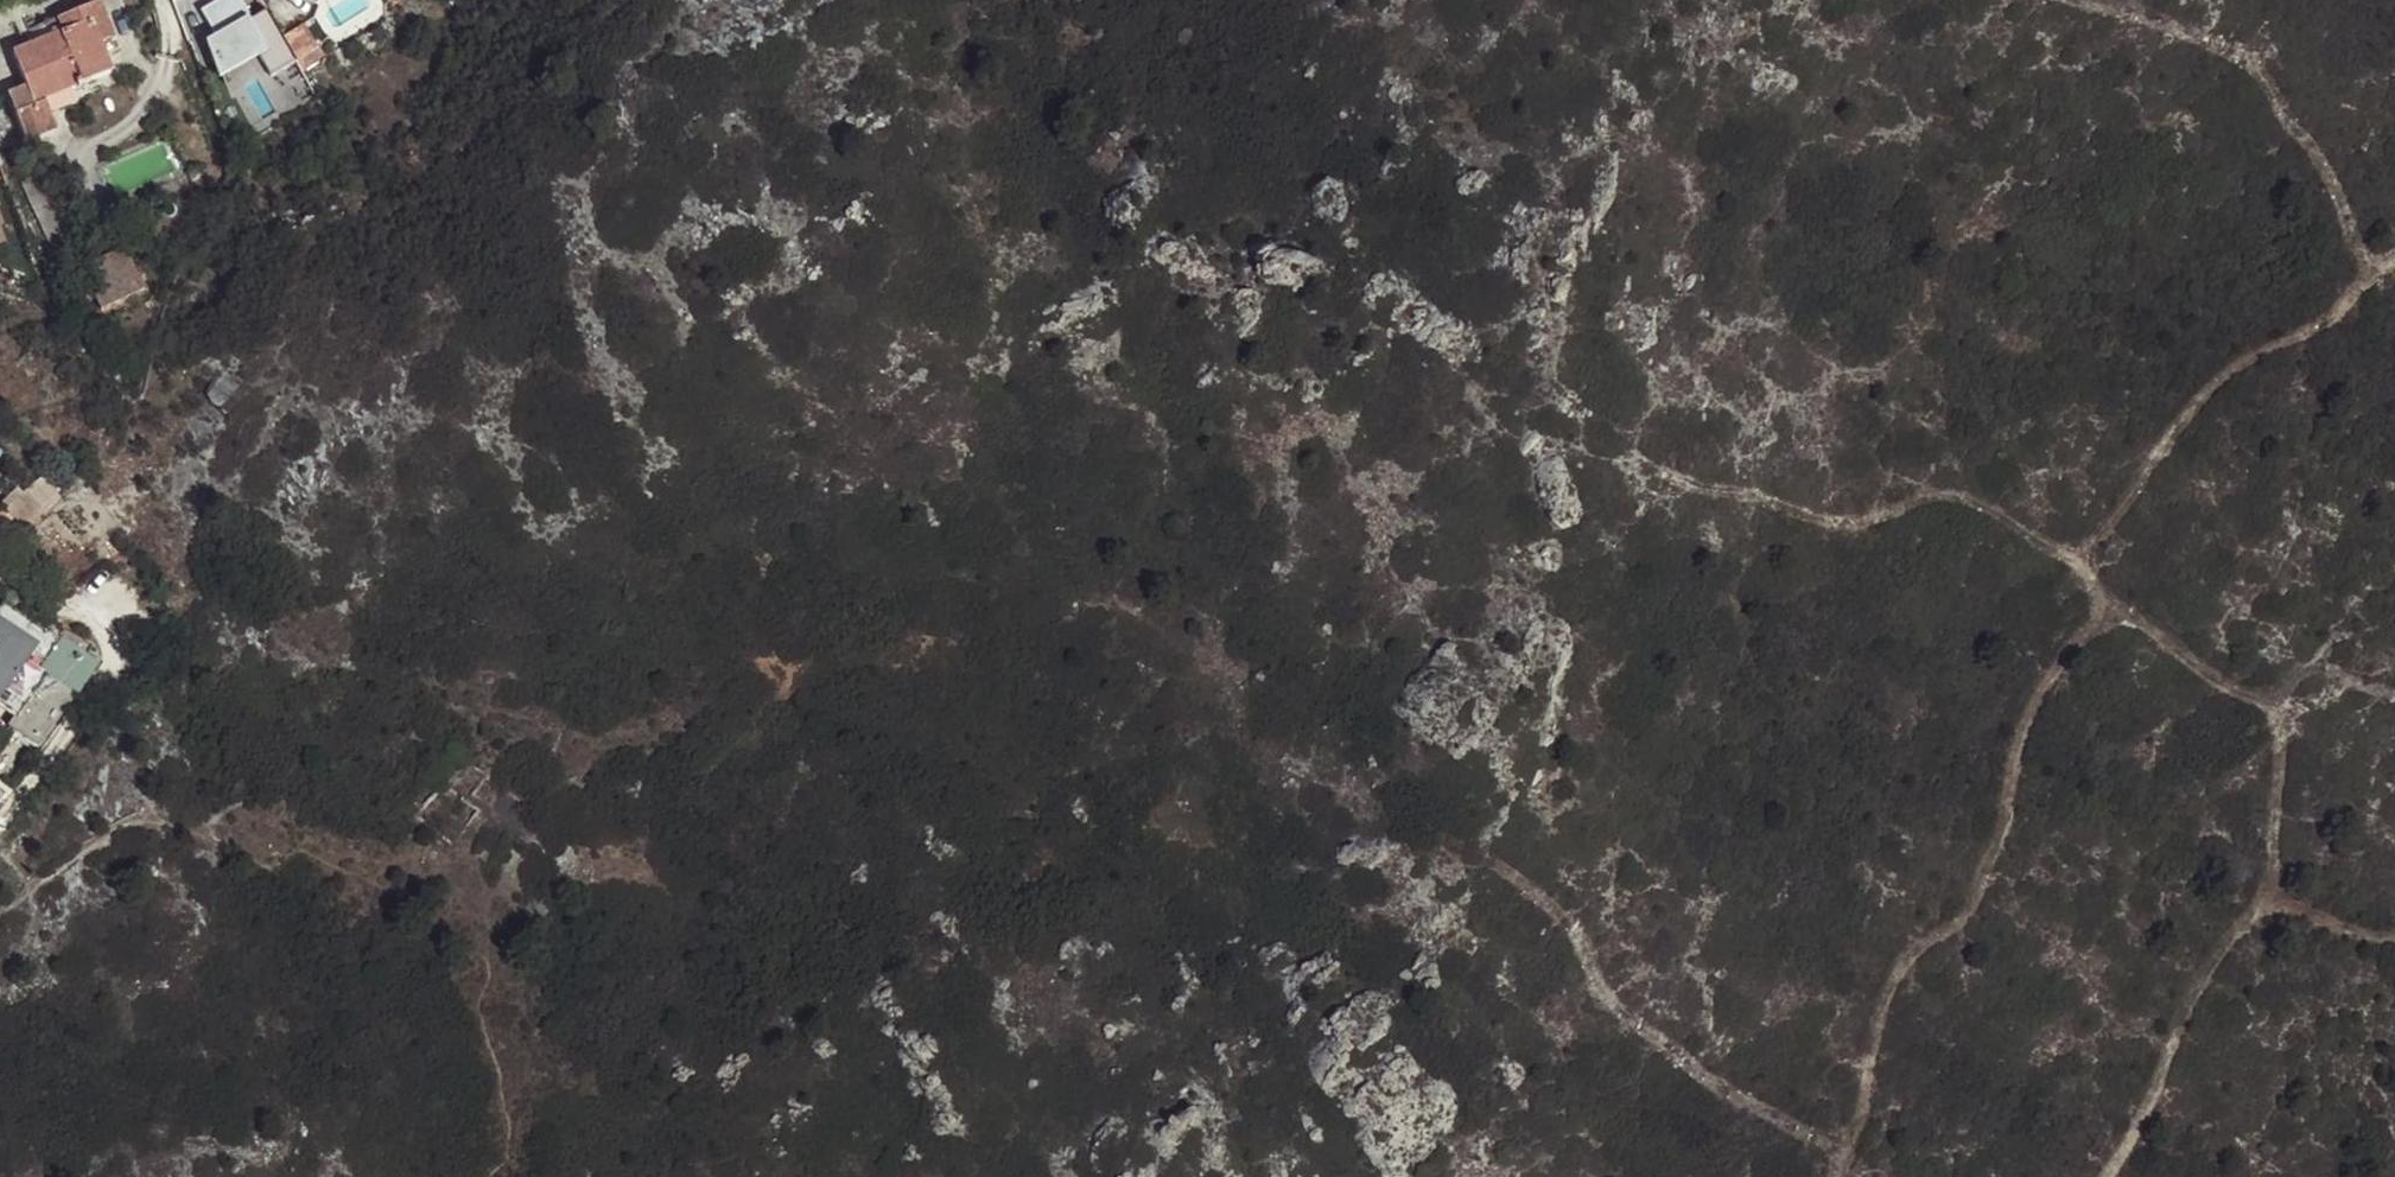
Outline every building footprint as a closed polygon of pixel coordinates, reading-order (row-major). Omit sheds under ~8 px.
[(296,61),(266,10),(251,19),(240,0),(218,0),(200,10),(217,38),(209,42),(220,73),(256,52),(270,76),(296,61)] [(119,49),(101,2),(21,34),(26,46),(13,51),(27,86),(9,93),(28,140),(56,129),(49,113),(44,98),(73,87),(113,71),(106,54),(119,49)] [(78,101),(73,87),(44,98),(49,113),(78,101)] [(216,177),(213,168),(202,172),(206,181),(216,177)] [(91,284),(102,306),(144,287),(124,246),(83,266),(91,284)] [(83,288),(91,284),(83,266),(74,270),(83,288)] [(42,512),(59,500),(41,478),(5,508),(13,518),(33,501),(42,512)] [(5,508),(0,512),(0,528),(13,518),(5,508)] [(0,607),(0,628),(29,648),(26,653),(54,673),(11,734),(39,754),(104,661),(62,631),(55,642),(35,628),(1,605),(0,607)] [(42,618),(35,628),(55,642),(62,631),(42,618)] [(11,734),(54,673),(26,653),(29,648),(0,628),(0,705),(17,717),(7,731),(11,734)] [(453,736),(405,801),(460,843),(467,833),(490,803),(478,793),(497,769),(453,736)]
